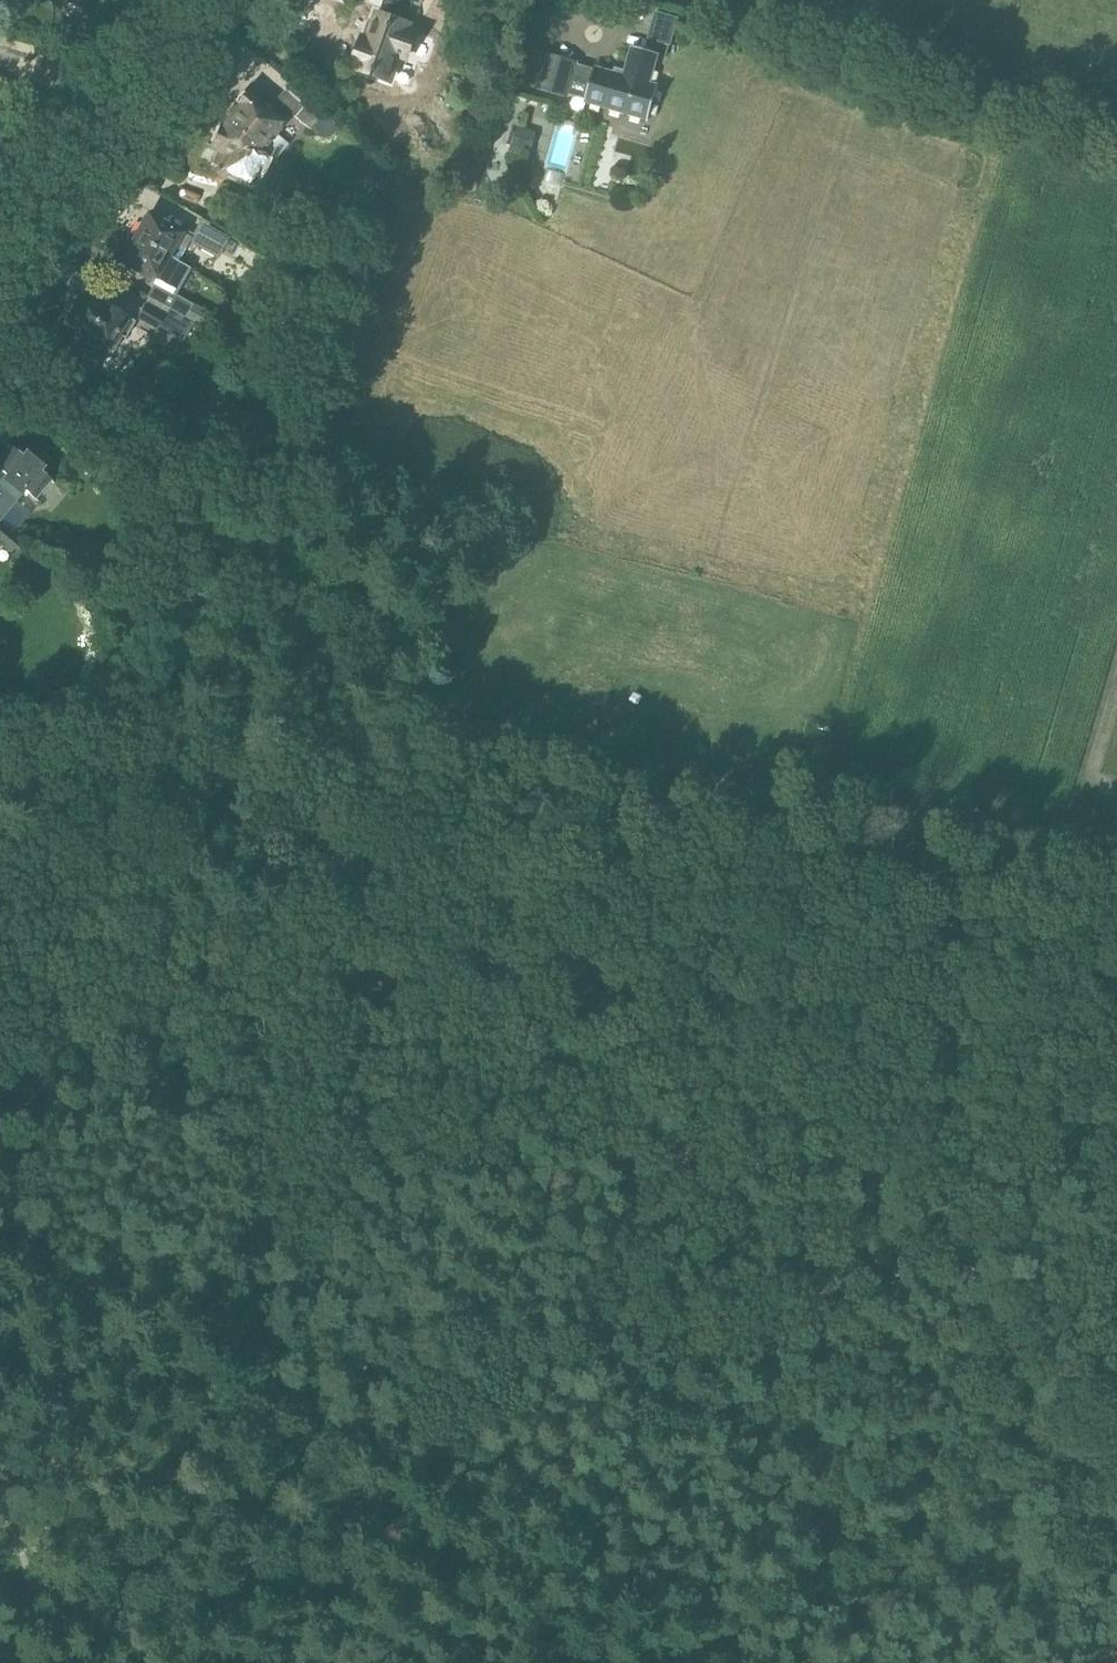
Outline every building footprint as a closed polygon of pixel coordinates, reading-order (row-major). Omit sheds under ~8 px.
[(47,0),(62,13),(72,2),(86,15),(99,0),(47,0)] [(354,64),(359,66),(358,70),(390,81),(399,55),(407,58),(416,33),(408,30),(410,25),(407,24),(415,3),(406,0),(388,0),(382,16),(378,14),(368,41),(363,39),(354,64)] [(548,53),(538,87),(567,95),(573,75),(590,79),(584,100),(647,119),(657,85),(649,82),(657,53),(632,45),(623,75),(594,66),(593,69),(576,64),(577,61),(548,53)] [(325,109),(294,83),(276,100),(310,128),(325,109)] [(237,105),(224,121),(264,154),(274,160),(288,144),(274,132),(282,122),(247,93),(242,93),(237,100),(237,105)] [(218,151),(212,166),(232,175),(231,177),(232,181),(240,185),(243,183),(244,180),(249,182),(250,181),(270,191),(279,173),(259,163),(264,154),(224,121),(212,148),(218,151)] [(536,133),(518,127),(512,146),(531,151),(536,133)] [(140,225),(134,236),(178,261),(192,238),(149,214),(143,225),(140,225)] [(218,258),(222,252),(232,235),(211,223),(197,246),(218,258)] [(129,251),(123,262),(142,272),(153,278),(150,283),(154,286),(148,297),(147,298),(168,310),(184,319),(219,338),(226,325),(191,305),(175,296),(190,269),(178,261),(134,236),(128,247),(129,251)] [(105,304),(101,304),(81,293),(63,324),(88,339),(81,351),(98,361),(105,349),(106,349),(116,332),(125,338),(134,321),(105,304)] [(144,304),(136,316),(157,329),(165,316),(144,304)] [(237,330),(229,343),(238,349),(246,335),(237,330)] [(75,395),(65,387),(57,397),(67,406),(75,395)] [(51,458),(32,442),(21,455),(8,445),(0,454),(0,521),(24,491),(39,503),(55,483),(40,471),(51,458)] [(11,552),(19,542),(0,527),(0,544),(11,552)]
